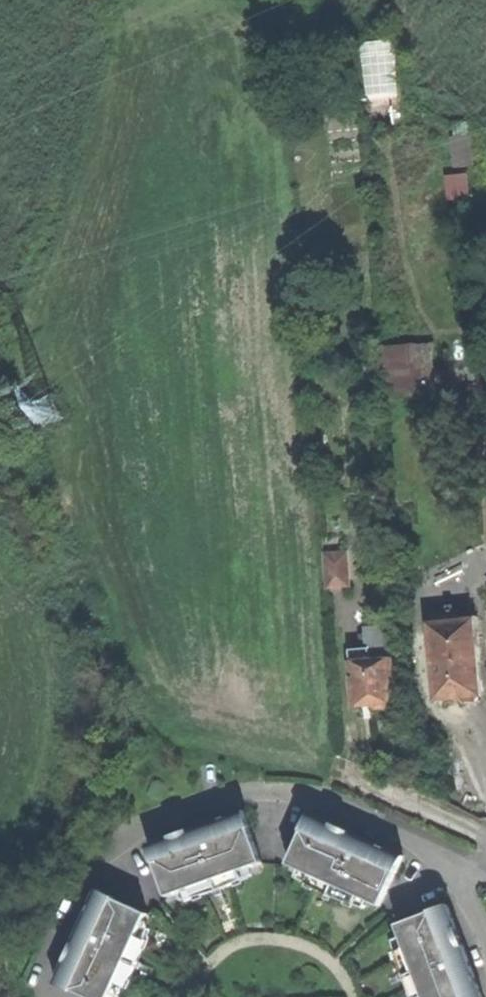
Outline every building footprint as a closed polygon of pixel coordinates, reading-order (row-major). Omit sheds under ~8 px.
[(366,42),(371,97),(404,94),(400,39),(366,42)] [(455,124),(456,138),(469,136),(471,136),(470,122),(455,124)] [(458,162),(471,161),(469,136),(456,138),(458,162)] [(459,176),(449,177),(450,198),(467,197),(465,176),(459,176)] [(389,398),(436,394),(434,369),(432,343),(385,347),(387,367),(380,367),(382,389),(389,388),(389,398)] [(326,587),(347,585),(345,556),(324,557),(326,587)] [(439,612),(440,623),(463,621),(462,611),(439,612)] [(477,701),(481,695),(475,620),(463,621),(440,623),(432,623),(435,666),(437,684),(438,699),(452,698),(460,697),(464,703),(477,701)] [(369,649),(369,659),(392,658),(390,626),(367,628),(369,649)] [(369,659),(369,649),(352,650),(352,661),(369,659)] [(395,703),(392,658),(369,659),(352,661),(356,707),(365,705),(373,705),(377,709),(387,708),(389,703),(395,703)] [(428,684),(437,684),(435,666),(427,667),(428,684)] [(180,893),(199,886),(203,895),(234,884),(231,875),(251,868),(263,864),(244,812),(217,821),(149,846),(168,898),(180,893)] [(312,815),(289,865),(301,871),(319,879),(314,888),(346,902),(350,893),(368,901),(380,907),(403,857),(377,845),(312,815)] [(253,876),(251,868),(231,875),(234,884),(253,876)] [(297,879),(314,888),(319,879),(301,871),(297,879)] [(183,901),(203,895),(199,886),(180,893),(183,901)] [(120,976),(129,980),(144,948),(135,944),(143,927),(148,915),(98,892),(88,915),(56,983),(86,996),(110,996),(111,995),(120,976)] [(365,910),(368,901),(350,893),(346,902),(365,910)] [(469,959),(449,907),(398,926),(402,938),(409,958),(400,961),(412,993),(422,989),(425,996),(482,996),(469,959)] [(150,930),(143,927),(135,944),(144,948),(146,941),(150,930)] [(394,942),(400,961),(409,958),(402,938),(394,942)] [(129,980),(120,976),(111,995),(116,996),(119,996),(129,980)]
